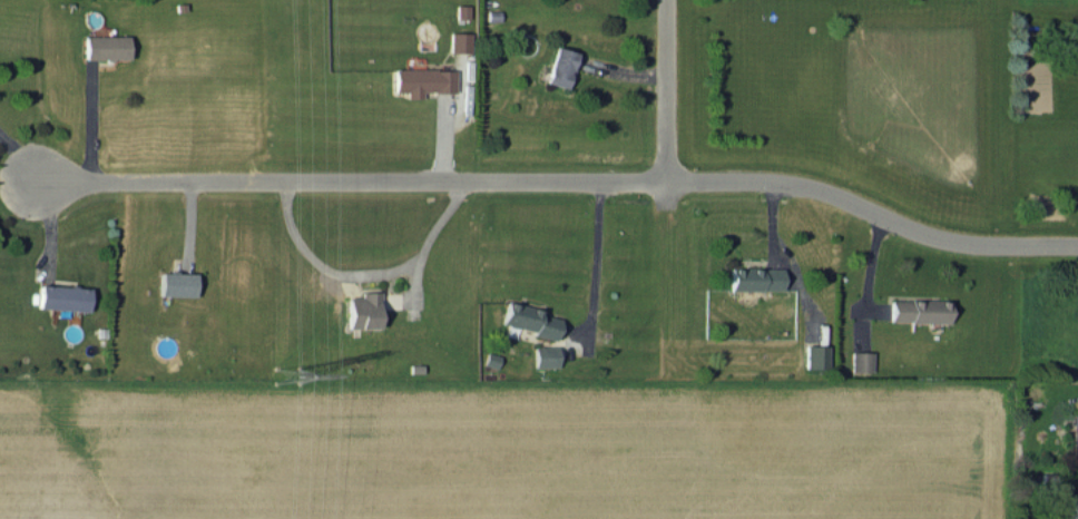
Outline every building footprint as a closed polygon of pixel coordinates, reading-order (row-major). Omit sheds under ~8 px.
[(469,52),(470,32),(450,31),(449,51),(469,52)] [(128,34),(84,35),(84,58),(129,58),(128,34)] [(574,50),(552,47),(546,83),(567,87),(574,50)] [(454,69),(394,68),(393,91),(406,91),(406,98),(421,98),(421,91),(454,92),(454,69)] [(730,289),(782,290),(782,268),(730,267),(730,289)] [(193,273),(158,272),(158,295),(193,296),(193,273)] [(37,308),(87,310),(88,287),(37,285),(37,308)] [(378,291),(359,291),(359,296),(347,296),(347,327),(377,327),(378,291)] [(948,322),(948,300),(891,299),(890,321),(948,322)] [(503,325),(557,336),(560,318),(541,314),(542,308),(507,301),(503,325)] [(827,345),(806,345),(806,368),(827,368),(827,345)] [(557,346),(534,346),(535,366),(557,366),(557,346)] [(851,371),(871,371),(871,351),(851,351),(851,371)] [(1070,518),(1077,518),(1077,506),(1069,506),(1070,518)]
